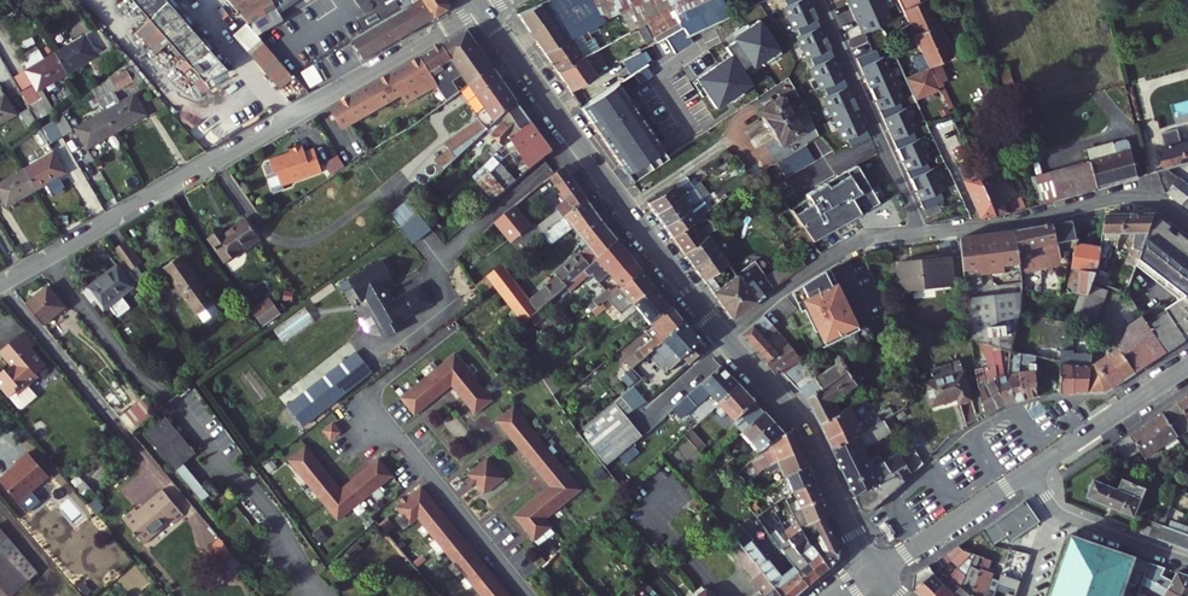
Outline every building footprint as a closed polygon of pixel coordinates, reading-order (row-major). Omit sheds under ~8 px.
[(173,0),(138,0),(157,21),(177,44),(210,82),(233,69),(173,0)] [(252,23),(253,25),(281,7),(276,0),(232,0),(252,23)] [(281,7),(287,16),(312,0),(276,0),(281,7)] [(453,4),(450,0),(422,0),(368,31),(353,40),(363,56),(366,60),(451,9),(453,4)] [(363,6),(367,12),(359,18),(368,31),(422,0),(384,0),(381,2),(372,1),(363,6)] [(522,13),(547,51),(573,39),(630,10),(649,0),(553,0),(522,13)] [(669,0),(649,0),(630,10),(635,18),(669,0)] [(640,28),(649,23),(678,7),(674,0),(669,0),(635,18),(640,28)] [(649,23),(660,41),(685,27),(691,37),(732,17),(724,0),(674,0),(678,7),(649,23)] [(791,6),(787,7),(795,23),(798,21),(801,28),(820,19),(812,0),(788,0),(791,6)] [(854,0),(851,1),(856,12),(881,0),(853,0),(854,0)] [(856,12),(861,22),(863,21),(869,32),(896,19),(891,8),(890,8),(886,0),(881,0),(856,12)] [(913,24),(918,34),(943,24),(943,23),(941,24),(931,0),(929,0),(924,2),(923,0),(902,0),(913,24)] [(287,16),(281,7),(253,25),(261,35),(287,16)] [(767,55),(779,47),(758,17),(749,24),(751,27),(725,45),(731,53),(733,57),(723,64),(720,61),(696,77),(703,87),(699,90),(703,95),(707,93),(717,107),(727,100),(725,97),(750,79),(745,71),(749,68),(747,65),(759,56),(761,60),(764,63),(770,59),(767,55)] [(808,52),(812,51),(815,57),(834,48),(820,19),(801,28),(805,35),(801,37),(808,52)] [(177,44),(157,21),(143,33),(163,56),(177,44)] [(259,53),(269,44),(261,35),(253,25),(252,23),(241,32),(259,53)] [(943,24),(918,34),(932,65),(942,87),(947,85),(943,76),(949,73),(944,62),(958,56),(943,24)] [(499,68),(470,28),(334,108),(347,129),(404,96),(410,106),(441,87),(449,101),(466,89),(459,80),(466,75),(474,84),(499,68)] [(579,48),(573,39),(547,51),(554,61),(579,48)] [(98,64),(84,40),(55,57),(67,77),(90,64),(99,79),(121,66),(111,50),(101,55),(104,60),(98,64)] [(299,79),(295,73),(279,55),(269,44),(259,53),(288,88),(299,79)] [(579,48),(554,61),(560,71),(585,57),(579,48)] [(823,83),(826,81),(829,88),(848,79),(834,48),(815,57),(819,66),(815,67),(823,83)] [(861,58),(875,88),(894,79),(891,73),(895,71),(887,56),(884,58),(880,49),(861,58)] [(649,62),(643,50),(625,60),(632,73),(637,70),(638,71),(644,66),(644,65),(649,62)] [(33,86),(37,94),(42,91),(67,77),(55,57),(25,74),(33,86)] [(585,57),(560,71),(573,90),(597,76),(585,57)] [(932,65),(909,76),(919,97),(942,87),(932,65)] [(506,114),(521,99),(499,68),(474,84),(492,113),(449,144),(453,150),(438,159),(445,171),(501,118),(506,114)] [(900,84),(895,71),(891,73),(897,85),(900,84)] [(132,84),(125,74),(110,84),(116,94),(132,84)] [(848,79),(829,88),(833,95),(829,97),(836,112),(840,110),(843,117),(862,108),(848,79)] [(894,79),(875,88),(888,117),(907,108),(904,101),(908,99),(900,84),(897,85),(894,79)] [(48,115),(54,111),(42,91),(37,94),(33,86),(20,93),(28,107),(39,101),(48,115)] [(613,86),(583,105),(600,130),(626,167),(656,145),(653,141),(640,124),(644,121),(628,97),(623,101),(613,86)] [(793,110),(784,95),(765,107),(768,112),(765,114),(771,123),(793,110)] [(134,97),(103,114),(115,134),(145,117),(134,97)] [(4,98),(0,100),(0,126),(15,118),(4,98)] [(514,140),(537,122),(521,99),(506,114),(510,118),(505,123),(495,133),(506,146),(507,145),(514,140)] [(48,115),(39,101),(28,107),(31,112),(37,121),(48,115)] [(862,108),(843,117),(846,123),(842,125),(849,140),(853,138),(857,146),(876,137),(862,108)] [(911,115),(907,108),(888,117),(902,147),(922,139),(918,130),(921,129),(914,113),(911,115)] [(786,141),(806,128),(793,110),(771,123),(780,137),(783,135),(786,141)] [(37,121),(31,112),(21,117),(29,131),(39,126),(37,121)] [(115,134),(103,114),(74,131),(86,151),(115,134)] [(510,118),(506,114),(501,118),(505,123),(510,118)] [(72,132),(64,118),(53,124),(62,138),(72,132)] [(640,124),(653,141),(655,139),(657,138),(644,121),(640,124)] [(515,155),(544,131),(537,122),(514,140),(507,145),(515,155)] [(62,138),(53,124),(43,130),(51,144),(62,138)] [(534,168),(557,150),(544,131),(515,155),(523,165),(528,162),(534,168)] [(1163,153),(1168,172),(1175,170),(1187,167),(1187,147),(1186,147),(1182,133),(1166,137),(1170,152),(1163,153)] [(653,141),(656,145),(626,167),(636,180),(669,157),(655,139),(653,141)] [(925,145),(922,139),(902,147),(916,177),(935,168),(932,161),(935,159),(928,144),(925,145)] [(1045,202),(1061,199),(1145,178),(1134,142),(1129,139),(1121,141),(1119,146),(1121,154),(1094,161),(1036,175),(1045,202)] [(1119,146),(1117,142),(1091,148),(1094,161),(1121,154),(1119,146)] [(298,181),(326,172),(318,149),(310,152),(307,145),(294,149),(296,153),(289,155),(274,160),(278,173),(271,176),(276,192),(286,189),(285,185),(297,180),(298,181)] [(502,150),(498,153),(498,154),(505,162),(509,159),(502,150)] [(505,162),(498,154),(487,165),(507,191),(519,181),(505,162)] [(25,172),(36,192),(46,186),(52,197),(65,190),(59,179),(65,175),(53,156),(25,172)] [(340,156),(325,161),(330,174),(344,169),(340,156)] [(963,164),(986,215),(1001,213),(988,184),(982,171),(976,158),(963,164)] [(507,191),(487,165),(476,176),(496,201),(507,191)] [(577,208),(591,197),(568,165),(553,178),(564,192),(577,208)] [(818,203),(799,215),(808,226),(819,242),(886,202),(863,165),(813,195),(816,199),(818,203)] [(938,175),(935,168),(916,177),(930,208),(949,199),(946,190),(949,189),(942,173),(938,175)] [(988,169),(982,171),(988,184),(998,180),(1009,175),(1003,171),(999,170),(993,169),(988,169)] [(1175,170),(1168,172),(1163,173),(1169,189),(1182,176),(1175,170)] [(25,172),(0,186),(0,196),(7,208),(36,192),(25,172)] [(1170,191),(1186,205),(1187,203),(1187,181),(1182,176),(1169,189),(1170,191)] [(686,182),(684,178),(675,184),(651,201),(659,212),(698,185),(693,178),(686,182)] [(1013,210),(998,180),(988,184),(1001,213),(1013,210)] [(689,200),(702,191),(698,185),(659,212),(662,216),(667,223),(692,205),(689,200)] [(540,225),(546,233),(559,223),(577,208),(564,192),(560,195),(565,202),(558,207),(560,210),(540,225)] [(598,209),(599,209),(591,197),(577,208),(559,223),(566,232),(575,226),(598,209)] [(796,211),(799,215),(818,203),(816,199),(796,211)] [(396,214),(405,226),(423,213),(413,201),(396,214)] [(709,201),(696,210),(692,205),(667,223),(675,234),(695,220),(713,207),(709,201)] [(519,205),(500,221),(513,238),(515,241),(535,226),(519,205)] [(577,279),(622,239),(598,209),(575,226),(592,245),(558,271),(559,273),(534,298),(543,309),(577,279)] [(720,227),(711,215),(707,218),(716,230),(720,227)] [(1120,272),(1102,264),(1095,282),(1129,296),(1135,279),(1142,260),(1144,254),(1153,231),(1159,215),(1112,217),(1108,235),(1124,235),(1139,235),(1133,248),(1131,250),(1120,272)] [(1159,215),(1153,231),(1144,254),(1142,260),(1187,295),(1187,238),(1159,215)] [(265,237),(251,218),(249,220),(262,239),(265,237)] [(716,230),(707,218),(698,225),(706,237),(712,232),(716,230)] [(233,232),(228,226),(216,235),(233,259),(262,239),(249,220),(233,232)] [(706,237),(698,225),(695,220),(675,234),(687,250),(706,237)] [(1026,270),(1027,274),(1065,267),(1060,243),(1080,239),(1076,222),(1018,231),(1026,270)] [(515,241),(513,238),(470,272),(480,284),(492,275),(507,263),(522,252),(538,239),(543,235),(546,233),(540,225),(539,223),(535,226),(515,241)] [(819,242),(808,226),(800,232),(811,247),(819,242)] [(720,227),(716,230),(726,244),(730,240),(720,227)] [(1018,231),(995,233),(1001,272),(1026,270),(1018,231)] [(720,248),(722,246),(712,232),(706,237),(687,250),(697,264),(720,248)] [(995,233),(985,234),(990,273),(1001,272),(995,233)] [(990,273),(985,234),(966,236),(971,276),(990,273)] [(550,244),(543,235),(538,239),(544,246),(545,248),(550,244)] [(1122,243),(1124,235),(1108,235),(1106,244),(1122,243)] [(136,242),(133,238),(120,247),(135,268),(146,260),(134,243),(136,242)] [(544,246),(538,239),(522,252),(527,259),(544,246)] [(614,272),(635,254),(622,239),(577,279),(581,283),(591,274),(594,274),(606,263),(614,272)] [(1106,247),(1080,244),(1075,271),(1082,272),(1075,291),(1079,293),(1073,308),(1070,307),(1066,321),(1078,324),(1094,285),(1095,282),(1102,264),(1106,247)] [(740,273),(720,248),(697,264),(717,291),(740,273)] [(769,275),(759,260),(740,273),(717,291),(734,315),(809,263),(801,252),(769,275)] [(956,252),(904,258),(906,286),(959,281),(956,252)] [(616,294),(648,270),(635,254),(614,272),(605,281),(611,288),(616,294)] [(217,299),(187,255),(172,266),(204,309),(217,299)] [(139,284),(122,261),(115,267),(132,290),(139,284)] [(368,274),(352,283),(357,291),(363,293),(362,300),(369,302),(368,302),(376,315),(378,314),(386,328),(385,332),(389,339),(393,340),(407,332),(409,327),(406,324),(437,305),(426,287),(401,302),(397,301),(394,296),(398,294),(395,290),(400,287),(394,276),(396,275),(388,262),(377,269),(373,268),(369,270),(368,274)] [(543,309),(534,298),(507,263),(492,275),(497,282),(529,322),(543,309)] [(833,267),(798,289),(808,310),(812,308),(823,330),(826,328),(834,344),(867,327),(836,266),(833,267)] [(132,290),(115,267),(88,289),(97,301),(103,297),(110,307),(114,304),(123,315),(135,306),(126,294),(132,290)] [(616,294),(615,295),(627,311),(660,285),(648,270),(616,294)] [(485,291),(497,282),(492,275),(480,284),(485,291)] [(1163,307),(1135,279),(1129,296),(1145,319),(1163,307)] [(70,305),(54,283),(33,299),(50,321),(70,305)] [(654,324),(676,305),(660,285),(627,311),(625,313),(629,317),(641,308),(654,324)] [(1094,285),(1078,324),(1095,328),(1110,292),(1094,285)] [(598,299),(602,305),(615,295),(616,294),(611,288),(598,299)] [(973,296),(976,328),(1022,328),(1026,312),(1027,309),(1026,290),(973,296)] [(1026,312),(1038,315),(1038,292),(1027,290),(1027,309),(1026,312)] [(288,313),(276,296),(257,309),(269,327),(288,313)] [(1166,310),(1170,315),(1187,338),(1187,297),(1166,310)] [(658,348),(690,322),(676,305),(654,324),(662,334),(632,358),(638,365),(658,348)] [(783,328),(770,312),(747,334),(771,362),(795,343),(791,338),(782,345),(774,336),(783,328)] [(1170,315),(1152,327),(1170,352),(1187,340),(1187,338),(1170,315)] [(1170,352),(1152,327),(1145,319),(1131,328),(1155,363),(1170,352)] [(706,341),(707,338),(690,322),(658,348),(669,362),(659,369),(664,375),(688,357),(695,365),(713,349),(706,341)] [(977,339),(978,341),(993,344),(1000,346),(1007,348),(1015,350),(1018,350),(1022,328),(976,328),(977,339)] [(1139,374),(1147,369),(1155,363),(1131,328),(1126,340),(1123,350),(1139,374)] [(26,332),(21,336),(32,350),(37,346),(26,332)] [(37,346),(32,350),(21,336),(10,345),(22,360),(13,368),(12,366),(1,375),(25,405),(29,406),(44,394),(35,382),(52,368),(50,366),(52,364),(37,346)] [(789,373),(807,357),(795,343),(771,362),(780,372),(785,369),(789,373)] [(1011,403),(1005,375),(1000,346),(993,344),(998,384),(995,384),(1000,410),(1011,403)] [(1011,403),(1020,402),(1017,374),(1012,375),(1007,348),(1000,346),(1005,375),(1011,403)] [(361,347),(291,402),(309,425),(379,369),(361,347)] [(1028,372),(1026,352),(1018,350),(1015,350),(1017,374),(1020,402),(1031,400),(1028,372)] [(1129,381),(1138,375),(1122,350),(1111,358),(1129,381)] [(1122,350),(1138,375),(1139,374),(1123,350),(1122,350)] [(461,351),(452,357),(454,360),(461,355),(469,365),(471,363),(461,351)] [(454,360),(452,357),(406,396),(421,413),(457,383),(481,411),(499,397),(471,363),(469,365),(461,355),(454,360)] [(1066,395),(1091,395),(1093,371),(1094,356),(1088,355),(1088,365),(1067,364),(1066,395)] [(846,359),(823,375),(807,357),(789,373),(810,397),(814,401),(825,423),(847,410),(840,398),(852,391),(860,403),(873,395),(846,359)] [(1118,389),(1129,381),(1111,358),(1100,366),(1118,389)] [(1028,372),(1031,400),(1042,398),(1040,363),(1032,363),(1032,371),(1028,372)] [(725,364),(677,407),(685,416),(714,393),(723,403),(744,383),(725,364)] [(975,400),(971,375),(960,377),(958,366),(938,371),(940,381),(934,382),(938,404),(965,398),(966,401),(975,400)] [(1091,395),(1109,395),(1118,389),(1100,366),(1093,371),(1091,395)] [(745,412),(759,400),(744,383),(723,403),(719,407),(722,409),(726,406),(738,419),(745,412)] [(1000,410),(995,384),(986,386),(991,415),(1000,410)] [(153,406),(147,397),(124,415),(130,423),(153,406)] [(619,400),(606,411),(583,433),(611,467),(649,433),(619,400)] [(769,411),(759,400),(745,412),(755,423),(769,411)] [(520,403),(503,418),(557,483),(521,512),(542,537),(560,523),(553,515),(581,492),(578,490),(585,484),(577,474),(578,473),(520,403)] [(1178,436),(1187,429),(1187,414),(1180,403),(1164,413),(1178,436)] [(867,423),(856,405),(847,410),(825,423),(837,447),(887,418),(884,414),(867,423)] [(135,429),(158,412),(153,406),(130,423),(135,429)] [(754,444),(778,422),(769,411),(755,423),(744,433),(754,444)] [(1178,436),(1164,413),(1149,423),(1163,446),(1178,436)] [(172,416),(152,432),(181,468),(190,462),(201,452),(172,416)] [(900,430),(891,416),(887,418),(837,447),(849,471),(875,456),(870,448),(900,430)] [(339,422),(331,429),(338,438),(346,431),(339,422)] [(774,441),(787,433),(778,422),(754,444),(762,453),(774,441)] [(1163,446),(1149,423),(1132,435),(1142,451),(1146,458),(1163,446)] [(713,441),(700,425),(692,432),(705,448),(713,441)] [(809,448),(800,427),(787,433),(774,441),(762,453),(755,460),(764,476),(781,460),(782,460),(809,448)] [(1142,451),(1132,435),(1115,447),(1124,462),(1142,451)] [(348,487),(312,445),(295,459),(338,511),(341,509),(346,516),(356,507),(358,509),(388,484),(386,482),(396,474),(391,468),(393,466),(386,456),(348,487)] [(815,463),(809,448),(782,460),(790,477),(815,463)] [(929,466),(919,449),(909,456),(913,462),(919,474),(929,466)] [(906,452),(880,466),(875,456),(849,471),(856,485),(860,493),(913,462),(909,456),(906,452)] [(21,468),(4,483),(22,504),(52,477),(33,454),(19,466),(21,468)] [(511,475),(495,455),(475,471),(478,476),(484,482),(491,491),(511,475)] [(733,482),(743,472),(734,461),(724,470),(733,482)] [(190,462),(181,468),(206,501),(215,494),(190,462)] [(873,506),(878,508),(919,474),(913,462),(860,493),(866,504),(873,506)] [(802,491),(822,480),(815,463),(790,477),(798,493),(802,491)] [(400,474),(393,466),(391,468),(396,474),(386,482),(388,484),(400,474)] [(589,486),(578,473),(577,474),(585,484),(578,490),(581,492),(589,486)] [(484,482),(478,476),(475,478),(480,485),(484,482)] [(1121,479),(1116,491),(1093,482),(1086,500),(1137,518),(1149,490),(1121,479)] [(797,511),(830,498),(822,480),(802,491),(806,501),(800,504),(798,501),(793,503),(794,505),(797,511)] [(403,505),(418,523),(426,516),(492,595),(522,595),(428,484),(415,496),(409,500),(403,505)] [(142,511),(138,507),(126,515),(145,541),(173,521),(176,525),(187,517),(168,492),(142,511)] [(713,502),(704,493),(696,501),(705,511),(713,502)] [(785,513),(784,510),(794,505),(793,503),(792,501),(791,497),(775,506),(781,515),(785,513)] [(833,515),(836,513),(830,498),(797,511),(805,527),(833,515)] [(751,504),(756,511),(762,506),(756,499),(751,504)] [(1045,523),(1032,502),(987,528),(997,544),(1010,536),(1014,543),(1045,523)] [(1165,504),(1158,522),(1152,536),(1160,539),(1166,525),(1172,509),(1173,507),(1165,504)] [(341,509),(338,511),(345,520),(358,509),(356,507),(346,516),(341,509)] [(845,557),(847,548),(833,515),(805,527),(806,529),(834,566),(845,557)] [(1152,536),(1158,522),(1149,519),(1143,533),(1152,536)] [(1172,519),(1170,526),(1166,525),(1160,539),(1187,549),(1187,525),(1172,519)] [(798,564),(813,584),(821,577),(794,537),(792,533),(788,536),(778,523),(773,525),(771,523),(767,525),(798,564)] [(834,566),(806,529),(794,537),(821,577),(834,566)] [(813,584),(798,564),(785,573),(752,531),(747,535),(744,531),(739,534),(740,535),(742,538),(766,569),(769,573),(787,595),(798,595),(813,584)] [(1074,534),(1053,595),(1126,595),(1140,558),(1074,534)] [(766,569),(742,538),(733,546),(758,575),(758,576),(766,569)] [(961,556),(968,550),(962,543),(953,548),(961,556)] [(18,593),(31,581),(0,547),(0,572),(18,593)] [(961,556),(953,548),(916,572),(913,584),(919,590),(938,574),(955,560),(961,556)] [(968,550),(961,556),(955,560),(958,562),(943,579),(938,574),(919,590),(925,595),(936,595),(954,576),(963,566),(975,552),(968,550)] [(966,588),(976,567),(982,555),(975,552),(963,566),(954,576),(936,595),(958,595),(966,588)] [(974,595),(987,570),(993,559),(982,555),(976,567),(966,588),(958,595),(974,595)] [(1140,558),(1126,595),(1143,595),(1144,592),(1149,578),(1155,563),(1140,558)] [(118,578),(131,595),(151,580),(138,563),(118,578)] [(1170,568),(1155,563),(1149,578),(1157,583),(1176,595),(1187,595),(1187,574),(1180,572),(1177,579),(1168,574),(1170,568)] [(1029,573),(1011,566),(1004,581),(1004,582),(1013,586),(1009,595),(1021,595),(1029,573)] [(769,573),(766,569),(758,576),(758,575),(755,578),(754,578),(758,583),(769,573)] [(1004,581),(999,579),(1001,575),(987,570),(974,595),(998,595),(1000,591),(1004,582),(1004,581)] [(0,572),(0,595),(15,595),(18,593),(0,572)] [(758,583),(763,590),(755,595),(787,595),(769,573),(758,583)] [(1144,592),(1149,595),(1152,588),(1157,583),(1149,578),(1144,592)] [(1013,586),(1004,582),(1000,591),(1009,595),(1013,586)] [(1157,583),(1152,588),(1164,595),(1176,595),(1157,583)] [(700,593),(702,595),(725,595),(718,588),(716,587),(713,587),(711,585),(700,593)]
